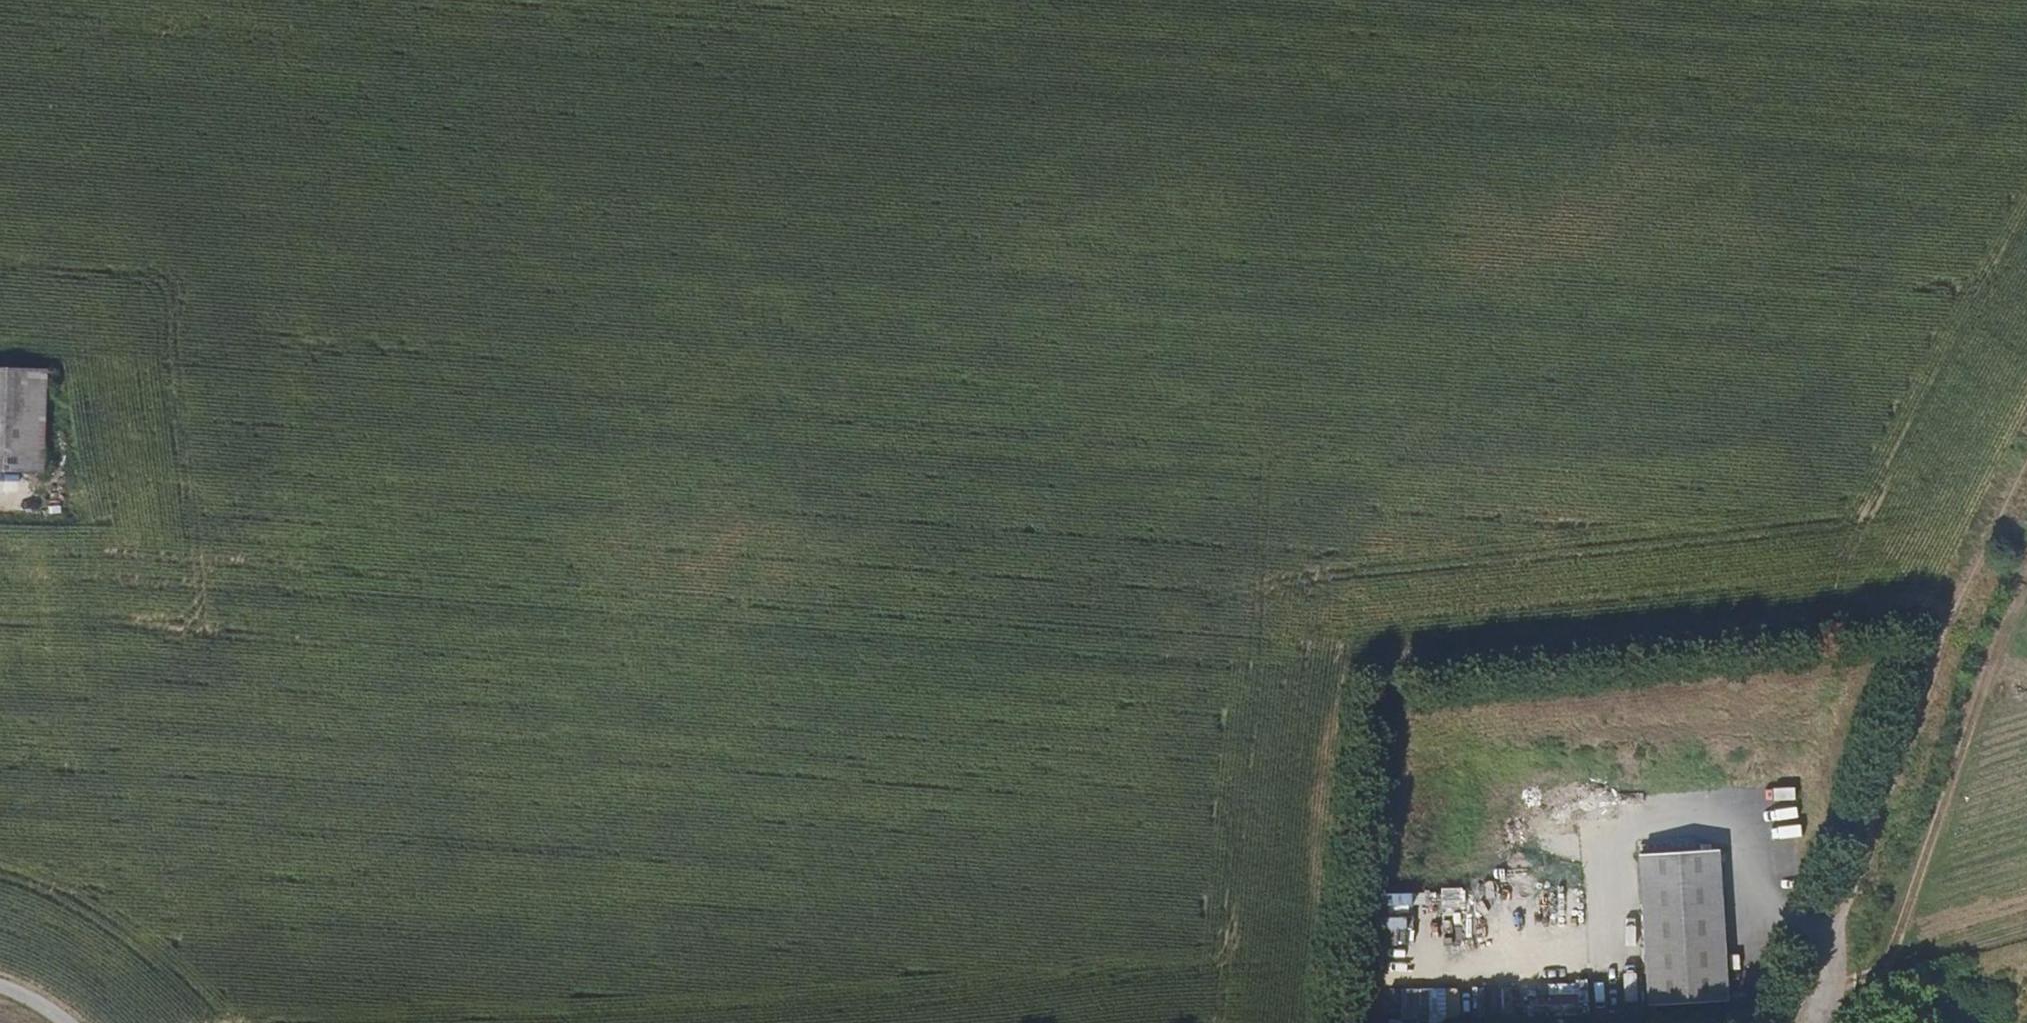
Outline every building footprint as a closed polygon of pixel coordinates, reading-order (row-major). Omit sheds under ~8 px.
[(0,366),(0,467),(46,469),(51,365),(0,366)] [(1733,1003),(1725,838),(1642,842),(1649,1007),(1733,1003)]
